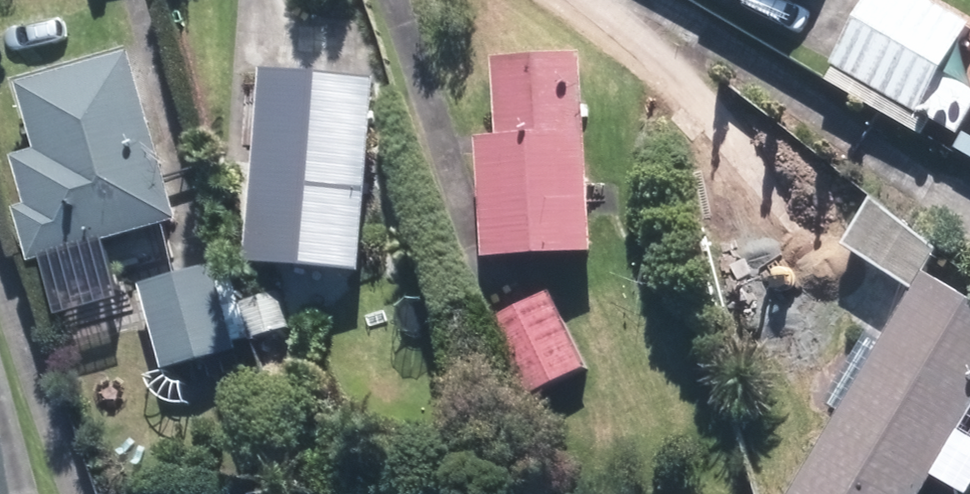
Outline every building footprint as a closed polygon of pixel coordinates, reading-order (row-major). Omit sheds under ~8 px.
[(826,60),(946,130),(969,90),(969,85),(936,65),(962,20),(928,0),(861,0),(826,60)] [(167,210),(121,44),(12,74),(31,142),(10,148),(23,196),(12,199),(27,249),(167,210)] [(603,242),(593,50),(511,55),(515,134),(501,134),(507,247),(603,242)] [(348,265),(364,80),(259,71),(243,256),(348,265)] [(215,267),(155,285),(179,365),(239,346),(215,267)] [(969,427),(969,291),(939,273),(808,493),(931,493),(969,427)] [(560,293),(501,319),(532,389),(591,363),(560,293)]
